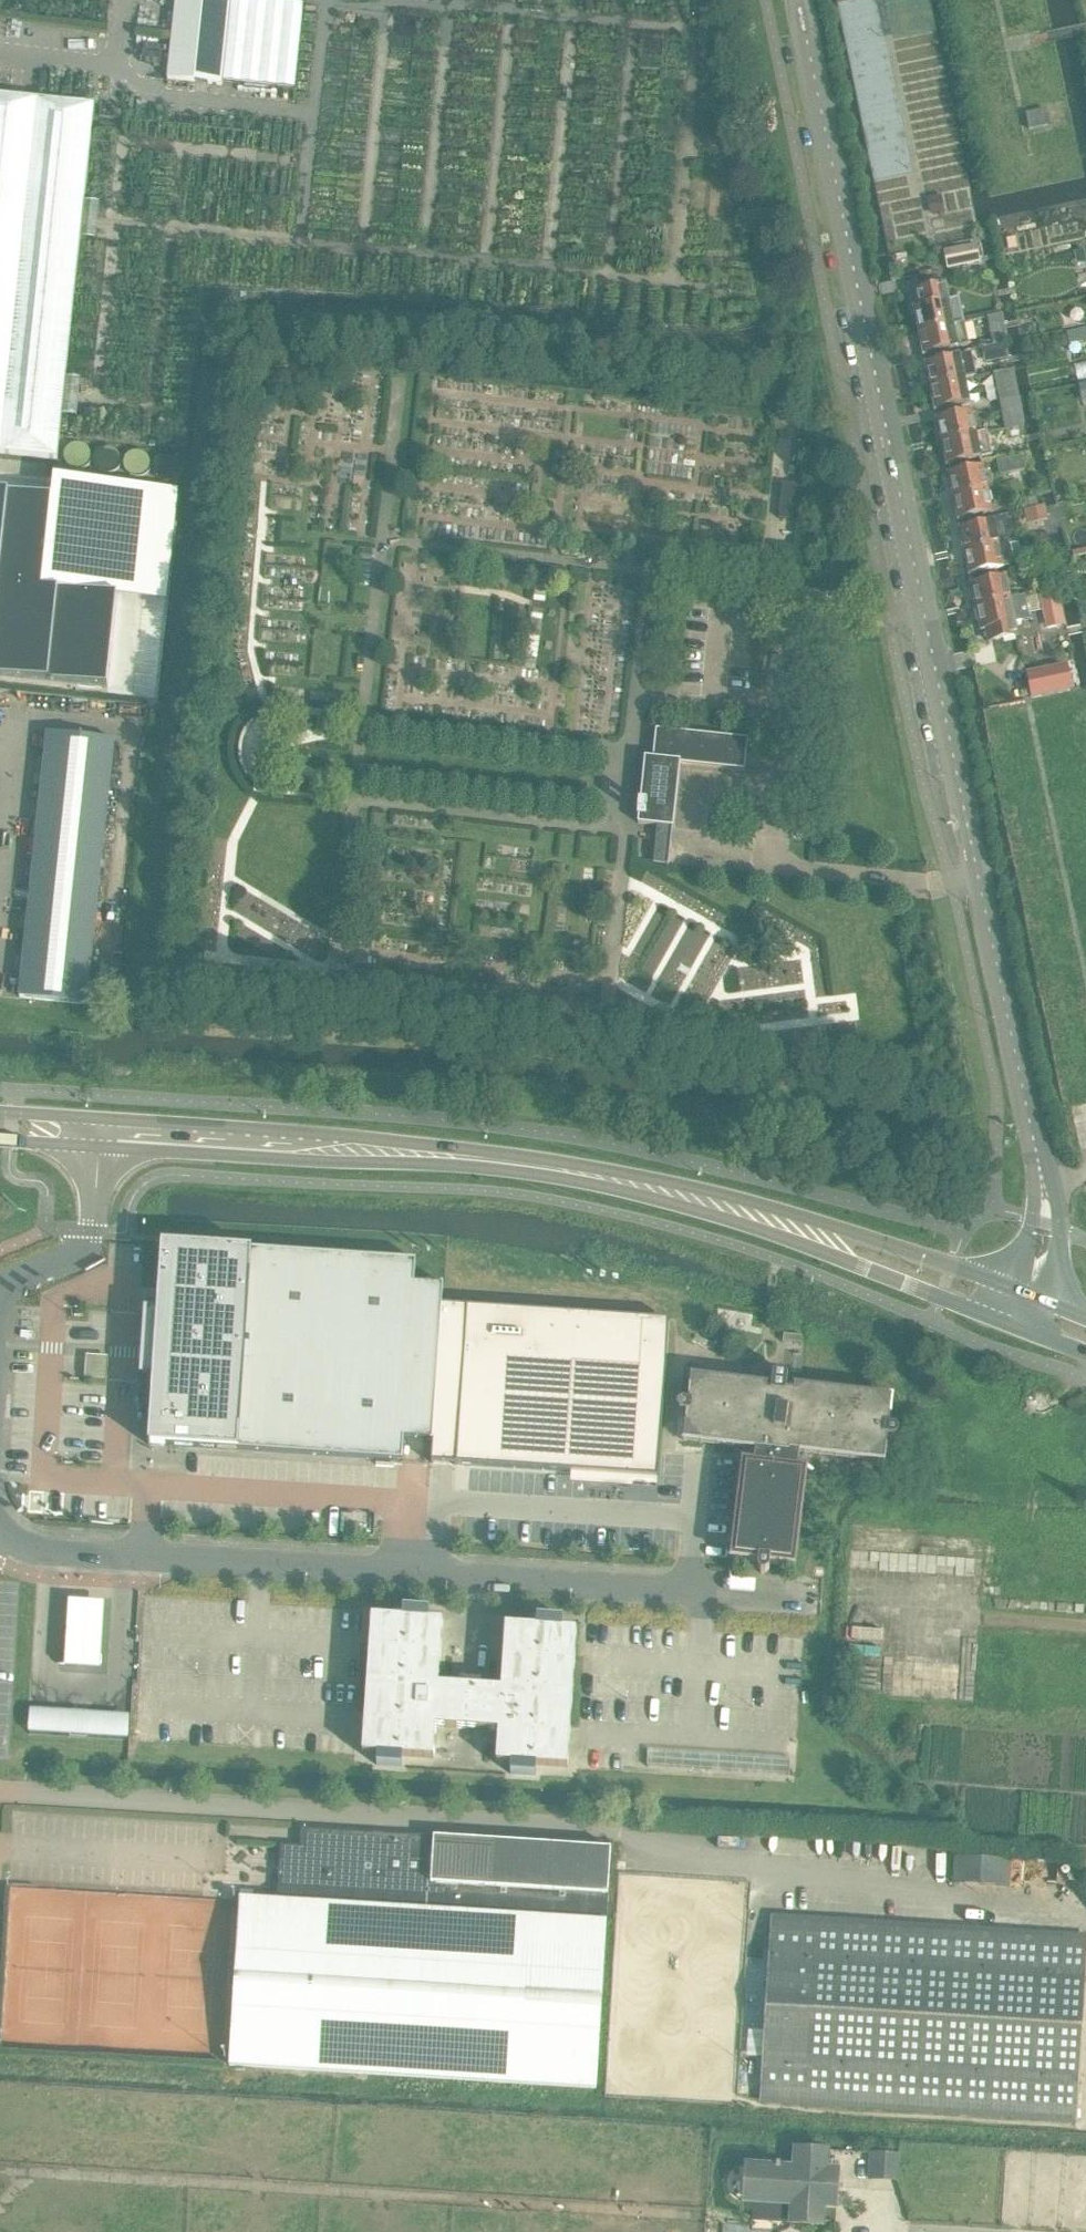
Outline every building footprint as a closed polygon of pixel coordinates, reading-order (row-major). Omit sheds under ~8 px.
[(229,6),(230,0),(176,0),(167,79),(221,85),(221,81),(229,6)] [(302,13),(229,6),(221,81),(294,88),(302,13)] [(57,460),(59,438),(62,416),(77,417),(81,381),(66,379),(81,239),(95,241),(99,204),(84,203),(94,117),(95,105),(0,95),(0,454),(57,460)] [(1044,110),(1025,113),(1028,130),(1048,127),(1044,110)] [(944,211),(941,196),(928,199),(931,214),(944,211)] [(976,244),(943,251),(947,270),(980,264),(976,244)] [(917,307),(922,331),(964,322),(959,299),(948,301),(945,283),(918,289),(921,306),(917,307)] [(987,317),(993,344),(1007,341),(1002,314),(987,317)] [(926,354),(958,348),(969,345),(964,322),(922,331),(926,354)] [(984,350),(986,364),(1007,359),(1005,346),(984,350)] [(971,354),(928,363),(932,386),(965,380),(965,379),(976,376),(971,354)] [(1014,370),(993,374),(999,401),(1019,396),(1014,370)] [(965,380),(933,387),(937,409),(969,403),(965,380)] [(1019,396),(999,401),(1004,428),(1025,423),(1019,396)] [(939,418),(944,441),(987,432),(987,431),(976,434),(971,411),(939,418)] [(949,464),(981,457),(992,454),(987,432),(944,441),(949,464)] [(1005,460),(996,461),(999,475),(1008,474),(1025,470),(1022,456),(1005,460)] [(983,467),(951,474),(955,497),(988,490),(983,467)] [(805,485),(782,483),(779,519),(802,521),(805,485)] [(988,490),(955,497),(960,519),(992,513),(988,490)] [(107,688),(117,596),(42,588),(52,497),(0,492),(0,676),(107,688)] [(1020,510),(1035,507),(1033,496),(1018,499),(1020,510)] [(1038,508),(1023,511),(1026,524),(1042,521),(1044,520),(1042,507),(1038,508)] [(999,521),(963,529),(968,552),(1009,543),(1004,521),(1002,522),(999,521)] [(1047,534),(1031,538),(1034,551),(1050,548),(1047,534)] [(968,552),(972,574),(1013,566),(1009,543),(968,552)] [(1007,577),(974,584),(978,607),(1024,598),(1024,597),(1011,599),(1007,577)] [(1055,578),(1039,582),(1041,593),(1057,590),(1055,578)] [(1056,591),(1024,598),(1027,614),(1043,610),(1043,611),(1060,608),(1056,591)] [(983,629),(987,628),(990,641),(1018,636),(1015,623),(1028,620),(1027,614),(1024,598),(978,607),(983,629)] [(1066,664),(1027,673),(1032,697),(1071,689),(1066,664)] [(637,814),(637,815),(639,816),(638,821),(638,823),(673,827),(679,763),(744,770),(744,768),(743,768),(746,741),(747,741),(747,739),(656,729),(656,731),(653,758),(645,758),(644,760),(645,760),(640,804),(638,804),(638,805),(641,806),(640,814),(637,814)] [(19,998),(86,1005),(114,740),(47,733),(19,998)] [(671,842),(657,840),(654,861),(653,863),(667,865),(669,866),(671,842)] [(416,1261),(161,1244),(157,1310),(144,1309),(139,1378),(152,1378),(148,1445),(403,1462),(404,1440),(432,1442),(433,1442),(442,1306),(443,1285),(415,1283),(416,1261)] [(432,1442),(431,1462),(431,1464),(455,1465),(455,1466),(588,1474),(601,1475),(628,1477),(629,1477),(656,1478),(656,1479),(658,1479),(658,1477),(659,1451),(660,1451),(660,1450),(661,1424),(662,1424),(662,1423),(661,1422),(663,1396),(664,1396),(664,1395),(663,1395),(665,1369),(666,1369),(669,1321),(442,1306),(433,1442),(432,1442)] [(797,1470),(799,1455),(884,1465),(888,1440),(894,1440),(898,1435),(898,1432),(894,1429),(889,1428),(893,1400),(793,1388),(793,1394),(785,1393),(788,1379),(784,1373),(777,1372),(772,1377),(771,1388),(691,1378),(688,1404),(682,1403),(677,1406),(677,1411),(681,1415),(686,1415),(683,1443),(755,1452),(754,1465),(742,1463),(731,1560),(758,1563),(758,1570),(761,1574),(765,1575),(769,1571),(770,1565),(795,1568),(806,1471),(797,1470)] [(68,1600),(64,1667),(100,1669),(104,1602),(68,1600)] [(443,1621),(371,1616),(362,1754),(433,1759),(436,1727),(498,1731),(496,1763),(567,1768),(577,1630),(505,1625),(501,1689),(481,1688),(481,1677),(480,1677),(480,1681),(460,1679),(460,1676),(459,1676),(459,1686),(439,1685),(443,1621)] [(70,1737),(71,1710),(31,1707),(29,1734),(70,1737)] [(88,1711),(71,1710),(70,1737),(87,1738),(88,1711)] [(128,1714),(88,1711),(87,1738),(127,1740),(128,1714)] [(611,1850),(301,1830),(300,1848),(280,1846),(277,1901),(252,1900),(253,1893),(240,1892),(229,2067),(595,2090),(611,1850)] [(953,1883),(1009,1886),(1010,1860),(954,1857),(953,1883)] [(761,2073),(759,2099),(1076,2119),(1085,1951),(1085,1941),(770,1921),(761,2073)] [(755,2165),(753,2203),(791,2205),(790,2224),(823,2226),(824,2207),(836,2208),(839,2170),(827,2169),(828,2151),(795,2149),(793,2167),(780,2166),(780,2165),(776,2164),(776,2166),(755,2165)]
